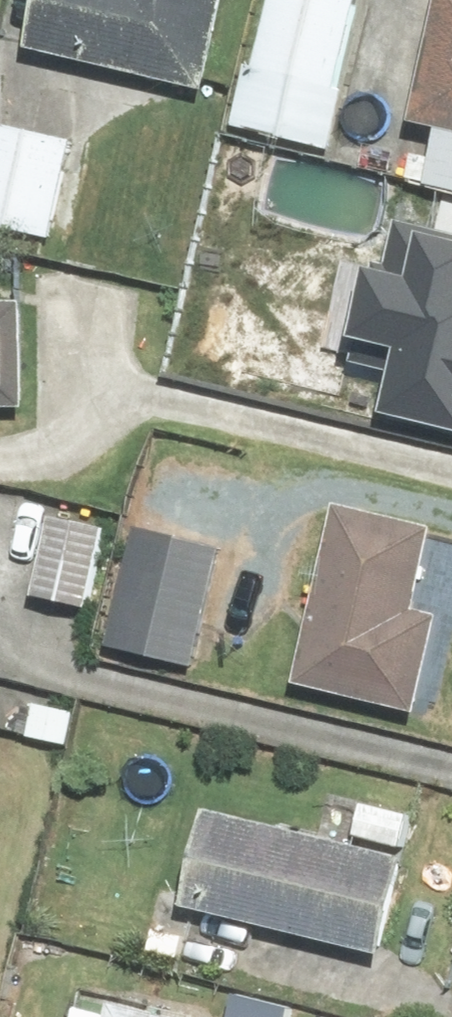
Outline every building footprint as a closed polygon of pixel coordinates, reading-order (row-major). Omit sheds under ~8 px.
[(38,49),(215,92),(237,0),(50,0),(38,49)] [(353,90),(342,87),(367,0),(279,0),(261,65),(252,62),(235,123),(336,151),(353,90)] [(424,123),(451,130),(451,9),(424,123)] [(0,120),(0,224),(54,238),(79,141),(0,120)] [(395,227),(354,396),(451,419),(451,418),(451,241),(395,227)] [(351,318),(204,281),(183,363),(329,400),(351,318)] [(37,411),(37,304),(0,304),(0,411),(37,411)] [(348,504),(304,685),(427,714),(450,617),(428,611),(448,527),(348,504)] [(114,524),(54,511),(36,597),(96,610),(114,524)] [(231,543),(147,521),(115,647),(199,668),(231,543)] [(218,811),(194,908),(393,957),(417,860),(218,811)] [(124,1004),(121,1016),(179,1016),(124,1004)]
